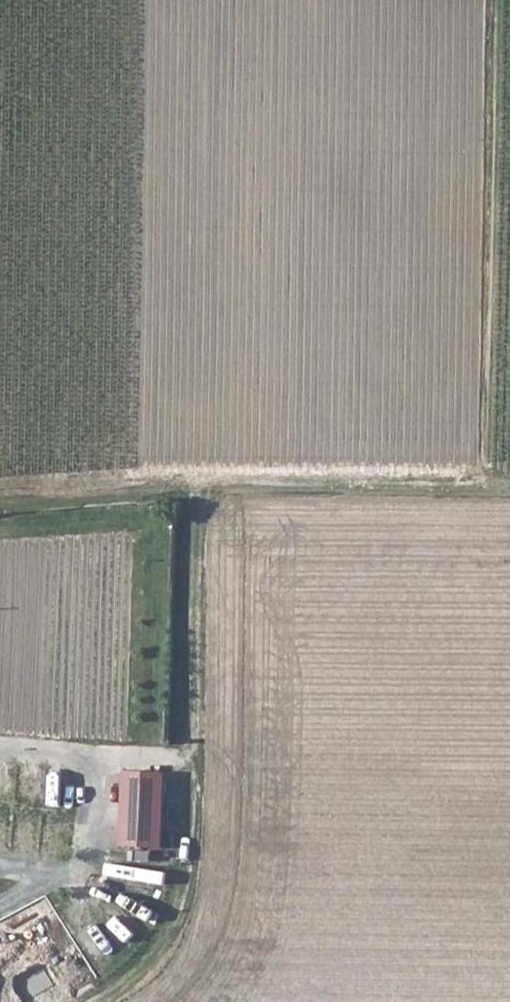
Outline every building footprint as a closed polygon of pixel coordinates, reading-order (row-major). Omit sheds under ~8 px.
[(168,773),(124,771),(121,847),(165,848),(168,773)]
